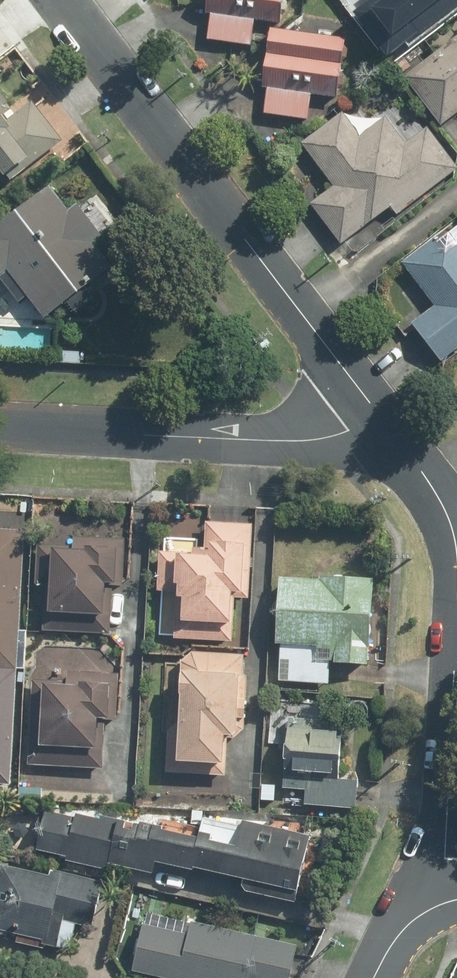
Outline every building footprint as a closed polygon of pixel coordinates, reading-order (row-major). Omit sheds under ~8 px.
[(210,38),(254,45),(258,19),(286,23),(289,0),(211,0),(209,12),(214,13),(210,38)] [(354,12),(388,55),(456,2),(456,0),(370,0),(354,12)] [(271,87),(267,112),(311,118),(314,93),(343,97),(351,37),(275,27),(266,86),(271,87)] [(408,75),(445,124),(456,115),(456,38),(408,75)] [(51,151),(66,140),(36,100),(19,113),(11,102),(12,102),(13,101),(0,84),(0,170),(4,167),(14,180),(52,151),(51,151)] [(304,141),(336,186),(313,201),(343,243),(394,207),(399,214),(456,174),(456,162),(431,125),(408,141),(390,115),(363,133),(347,110),(304,141)] [(3,275),(23,301),(32,294),(50,317),(118,266),(99,241),(107,235),(82,202),(74,209),(55,184),(0,225),(0,278),(3,275)] [(449,254),(437,237),(404,261),(435,303),(412,322),(444,362),(456,352),(456,248),(449,254)] [(161,590),(181,591),(179,637),(236,640),(238,590),(250,591),(252,553),(255,553),(257,523),(209,520),(208,546),(200,545),(200,553),(164,551),(161,590)] [(0,527),(0,783),(13,784),(29,529),(0,527)] [(48,584),(46,629),(113,632),(115,585),(127,586),(129,539),(40,535),(38,583),(48,584)] [(324,578),(285,575),(286,608),(281,641),(285,641),(282,680),(332,683),(333,660),(338,660),(338,661),(358,661),(373,664),(379,612),(378,577),(325,574),(324,578)] [(35,649),(30,764),(105,767),(107,719),(122,719),(125,653),(35,649)] [(185,660),(181,722),(172,730),(169,772),(229,775),(231,734),(233,734),(240,733),(244,730),(249,654),(196,651),(185,660)] [(310,788),(309,803),(359,807),(362,778),(344,777),(349,752),(349,729),(337,728),(337,721),(293,717),(293,755),(289,773),(288,786),(310,788)] [(81,817),(51,810),(42,849),(71,856),(71,860),(112,869),(114,862),(158,872),(161,860),(199,868),(200,865),(249,877),(246,888),(300,901),(311,867),(314,835),(248,820),(247,825),(208,816),(206,828),(169,819),(168,825),(161,823),(161,824),(148,821),(147,823),(141,822),(140,823),(133,821),(133,820),(126,819),(125,820),(106,815),(105,818),(82,813),(81,817)] [(0,862),(0,932),(12,935),(13,930),(23,932),(21,941),(47,947),(48,943),(75,949),(81,921),(99,925),(109,881),(56,869),(55,874),(0,862)] [(137,970),(173,977),(294,977),(301,944),(197,921),(194,933),(147,923),(137,970)]
